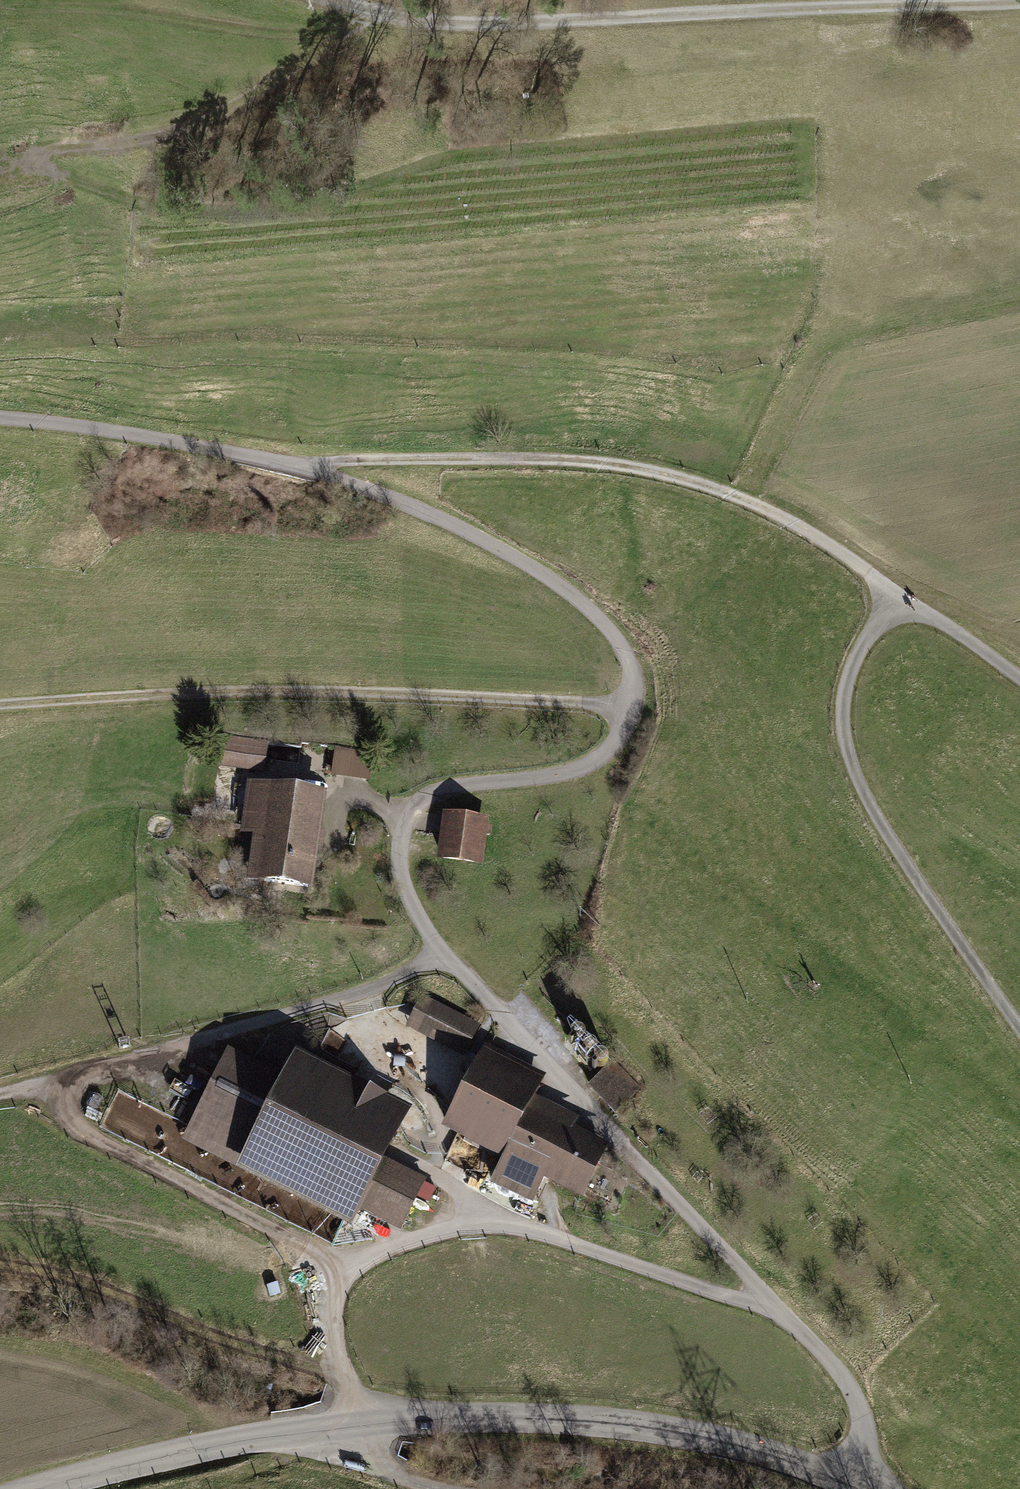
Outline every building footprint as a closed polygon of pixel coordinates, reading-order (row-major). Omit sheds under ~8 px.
[(268,742),(225,735),(220,766),(264,772),(268,742)] [(373,751),(335,745),(331,774),(369,779),(373,751)] [(327,793),(248,781),(236,869),(250,871),(247,888),(312,897),(327,793)] [(489,818),(446,812),(439,862),(482,868),(489,818)] [(423,992),(405,1025),(462,1055),(480,1023),(423,992)] [(551,1075),(487,1044),(444,1132),(503,1161),(491,1186),(535,1208),(547,1184),(586,1203),(613,1147),(575,1129),(581,1118),(540,1098),(551,1075)] [(230,1050),(182,1145),(355,1232),(366,1211),(400,1229),(429,1173),(394,1156),(416,1113),(299,1054),(292,1068),(257,1050),(251,1061),(230,1050)] [(613,1060),(591,1082),(621,1112),(643,1089),(613,1060)]
